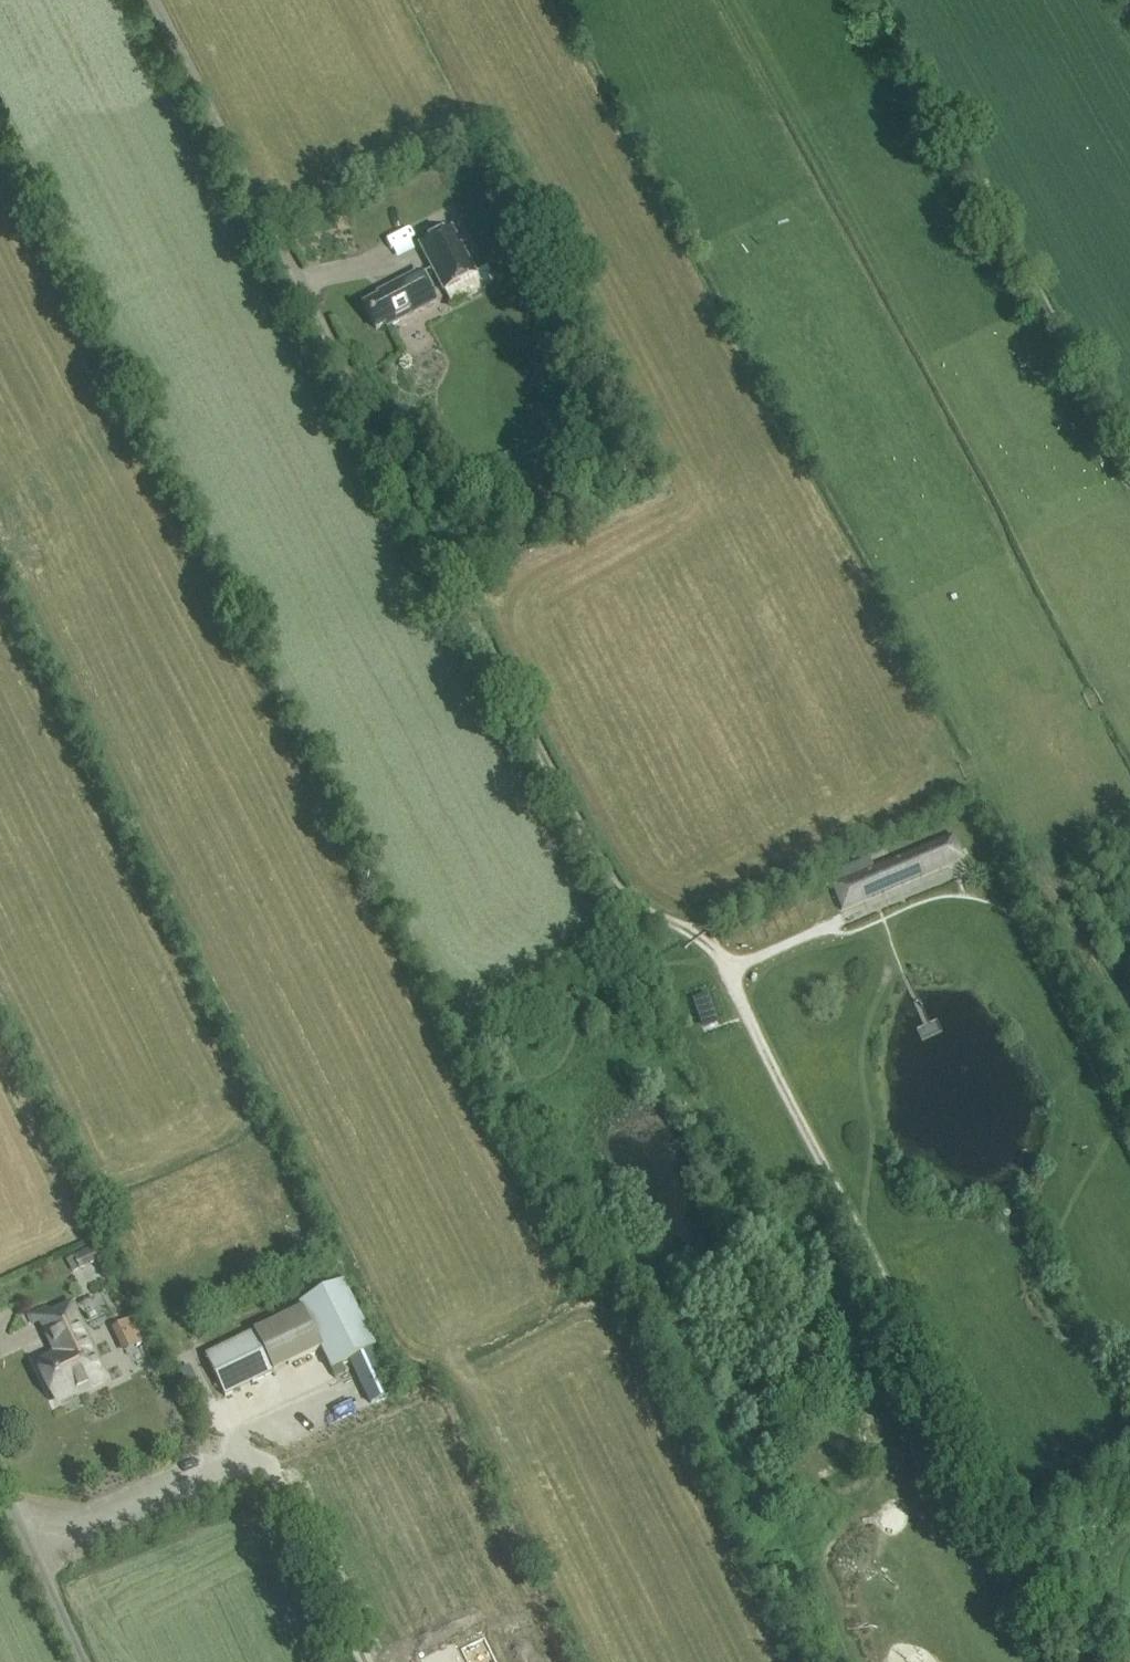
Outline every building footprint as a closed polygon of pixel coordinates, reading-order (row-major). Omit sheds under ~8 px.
[(444,291),(475,275),(451,230),(420,246),(444,291)] [(387,328),(435,303),(420,274),(387,291),(389,294),(364,307),(376,331),(386,325),(387,328)] [(844,907),(960,859),(949,831),(929,839),(932,847),(875,871),(872,863),(842,875),(846,883),(836,887),(844,907)] [(706,1026),(716,1023),(706,998),(696,1001),(706,1026)] [(97,1245),(73,1256),(79,1270),(103,1259),(97,1245)] [(344,1284),(298,1305),(297,1303),(282,1310),(285,1317),(205,1355),(224,1397),(320,1350),(330,1371),(349,1363),(359,1385),(296,1416),(307,1438),(371,1408),(369,1405),(394,1393),(373,1351),(375,1350),(344,1284)] [(57,1355),(39,1363),(58,1403),(106,1380),(71,1306),(50,1316),(47,1309),(31,1317),(34,1324),(41,1321),(57,1355)] [(118,1326),(129,1351),(150,1341),(138,1316),(118,1326)]
